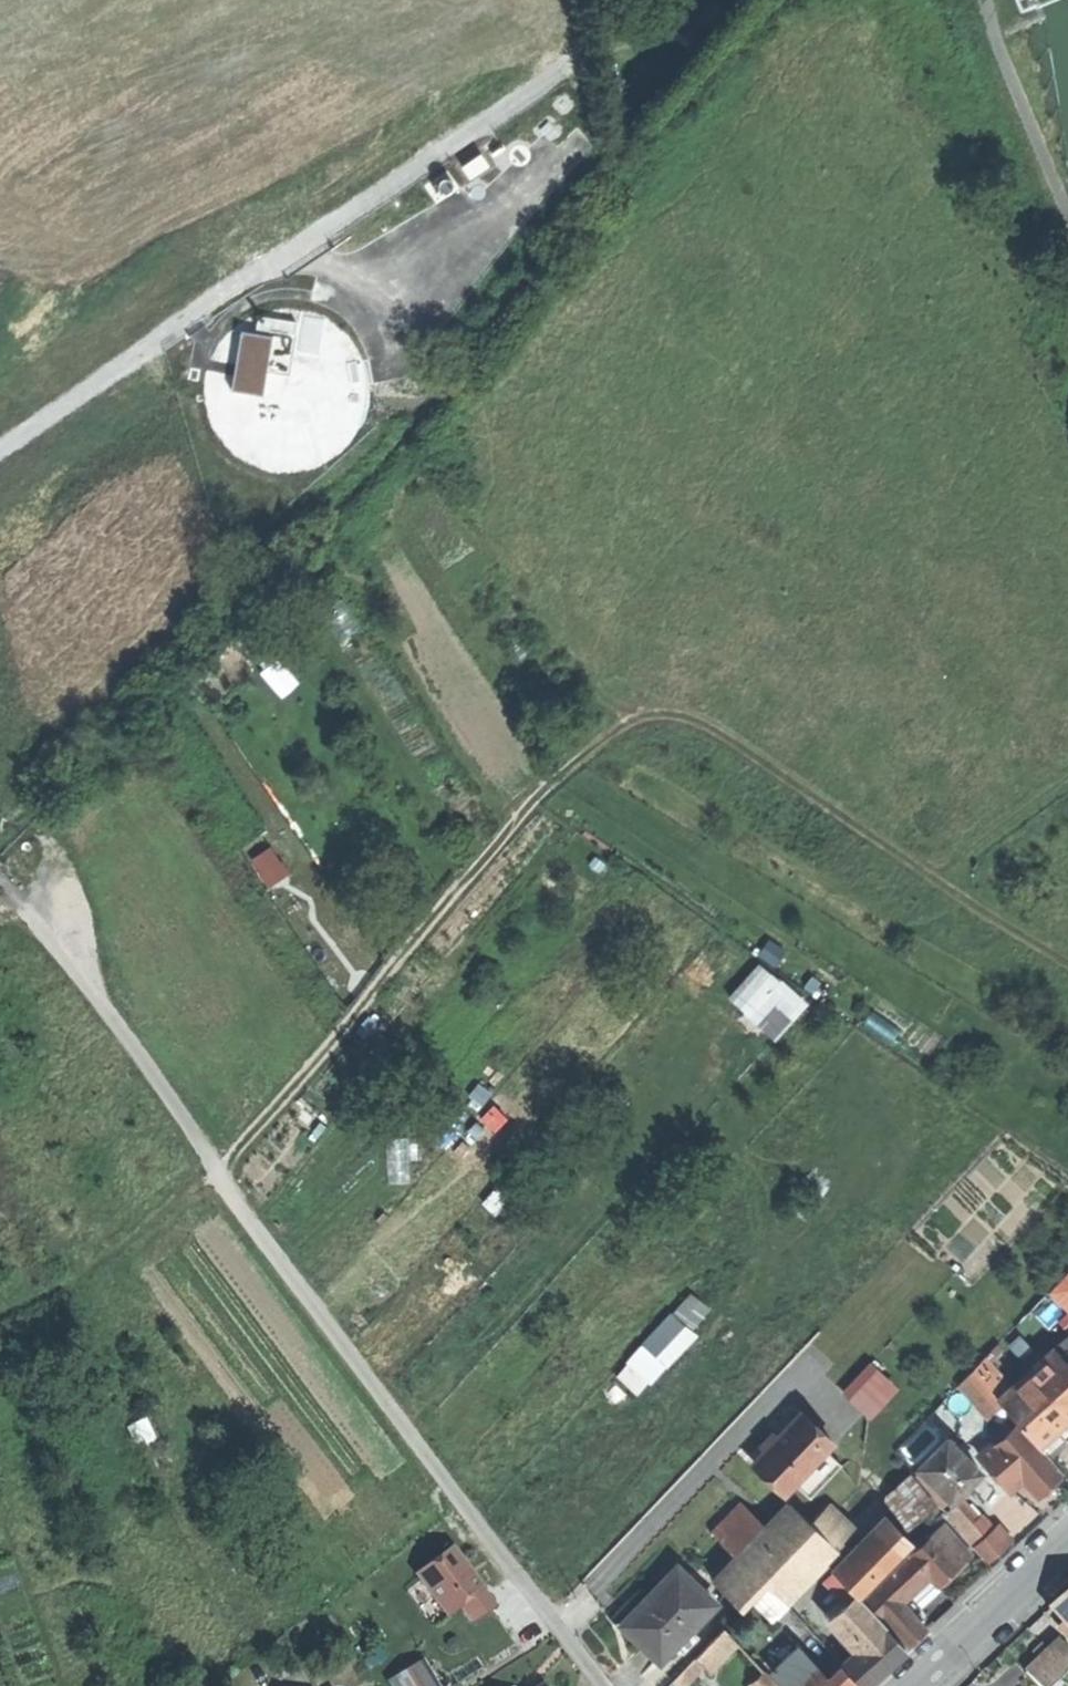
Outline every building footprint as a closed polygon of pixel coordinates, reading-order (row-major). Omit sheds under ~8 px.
[(765,958),(732,995),(781,1037),(813,1000),(765,958)] [(1049,1291),(1067,1311),(1067,1273),(1049,1291)] [(620,1371),(643,1393),(720,1311),(697,1289),(620,1371)] [(1053,1349),(1067,1365),(1067,1335),(1053,1349)] [(1053,1349),(997,1400),(1042,1450),(1059,1435),(1052,1428),(1067,1413),(1067,1365),(1053,1349)] [(876,1357),(846,1389),(876,1417),(906,1385),(876,1357)] [(984,1412),(997,1400),(972,1372),(959,1384),(984,1412)] [(771,1476),(789,1492),(795,1486),(827,1452),(833,1445),(800,1413),(755,1461),(771,1476)] [(976,1450),(980,1454),(993,1443),(996,1446),(1016,1428),(1009,1421),(976,1450)] [(1011,1491),(1024,1479),(1011,1464),(1033,1445),(1017,1427),(1016,1428),(996,1446),(993,1443),(980,1454),(979,1456),(1011,1491)] [(1067,1444),(1059,1435),(1042,1450),(1051,1459),(1067,1444)] [(967,1487),(981,1473),(947,1440),(918,1469),(952,1502),(967,1487)] [(1033,1445),(1011,1464),(1024,1479),(1038,1494),(1049,1484),(1060,1475),(1033,1445)] [(843,1467),(827,1452),(795,1486),(811,1501),(843,1467)] [(947,1514),(975,1547),(995,1530),(994,1529),(983,1516),(978,1520),(962,1502),(947,1514)] [(714,1583),(742,1610),(751,1601),(774,1624),(790,1608),(780,1599),(851,1525),(828,1503),(809,1522),(790,1504),(766,1529),(740,1557),(714,1583)] [(715,1533),(740,1557),(766,1529),(741,1505),(715,1533)] [(835,1570),(857,1594),(861,1597),(911,1545),(886,1517),(835,1570)] [(957,1570),(972,1555),(944,1524),(911,1555),(930,1576),(940,1586),(957,1570)] [(998,1525),(994,1529),(995,1530),(975,1547),(988,1562),(1012,1541),(998,1525)] [(495,1604),(452,1547),(416,1574),(447,1616),(460,1606),(472,1621),(495,1604)] [(902,1602),(930,1576),(911,1555),(863,1600),(881,1619),(883,1621),(885,1618),(902,1602)] [(643,1646),(661,1663),(676,1647),(691,1631),(716,1604),(677,1568),(623,1627),(643,1646)] [(1067,1626),(1067,1592),(1067,1593),(1051,1608),(1067,1626)] [(878,1621),(881,1619),(863,1600),(861,1597),(857,1594),(832,1617),(861,1649),(882,1671),(893,1662),(905,1650),(878,1621)] [(927,1629),(902,1602),(885,1618),(911,1645),(927,1629)] [(703,1670),(709,1676),(739,1645),(724,1630),(694,1660),(703,1670)] [(699,1639),(691,1631),(676,1647),(684,1655),(699,1639)] [(1037,1685),(1052,1685),(1058,1680),(1067,1671),(1067,1650),(1059,1641),(1025,1673),(1037,1685)] [(829,1679),(800,1648),(782,1665),(772,1654),(763,1662),(786,1685),(835,1685),(829,1679)] [(882,1671),(861,1649),(842,1666),(861,1685),(867,1685),(882,1671)] [(425,1660),(394,1678),(398,1685),(440,1685),(425,1660)] [(703,1670),(694,1660),(673,1682),(677,1685),(687,1685),(703,1670)] [(842,1666),(829,1679),(835,1685),(861,1685),(842,1666)] [(763,1672),(751,1684),(753,1685),(776,1685),(763,1672)]
